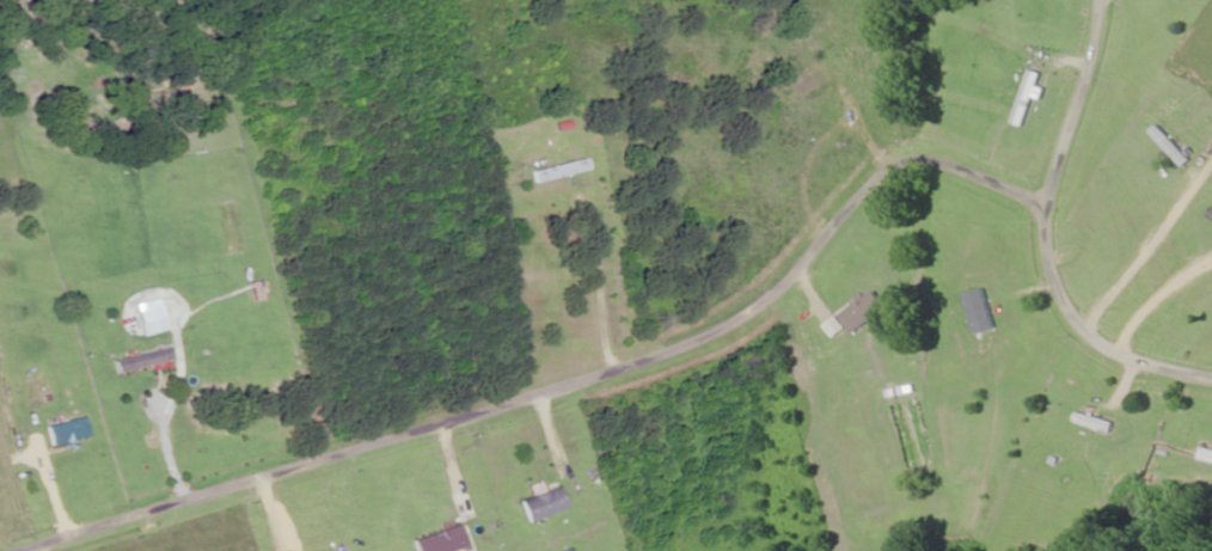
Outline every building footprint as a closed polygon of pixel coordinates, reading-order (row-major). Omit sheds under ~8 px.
[(1014,123),(1026,128),(1045,76),(1033,71),(1014,123)] [(590,170),(587,158),(532,173),(535,184),(590,170)] [(999,330),(987,290),(967,296),(979,336),(999,330)] [(845,319),(858,334),(883,314),(870,298),(845,319)] [(115,361),(118,373),(152,367),(154,373),(174,369),(170,351),(115,361)] [(1078,424),(1114,434),(1117,423),(1081,413),(1078,424)] [(47,429),(53,447),(90,436),(84,417),(47,429)] [(531,525),(569,507),(559,486),(521,503),(531,525)] [(417,550),(458,550),(467,548),(461,527),(414,541),(417,550)]
